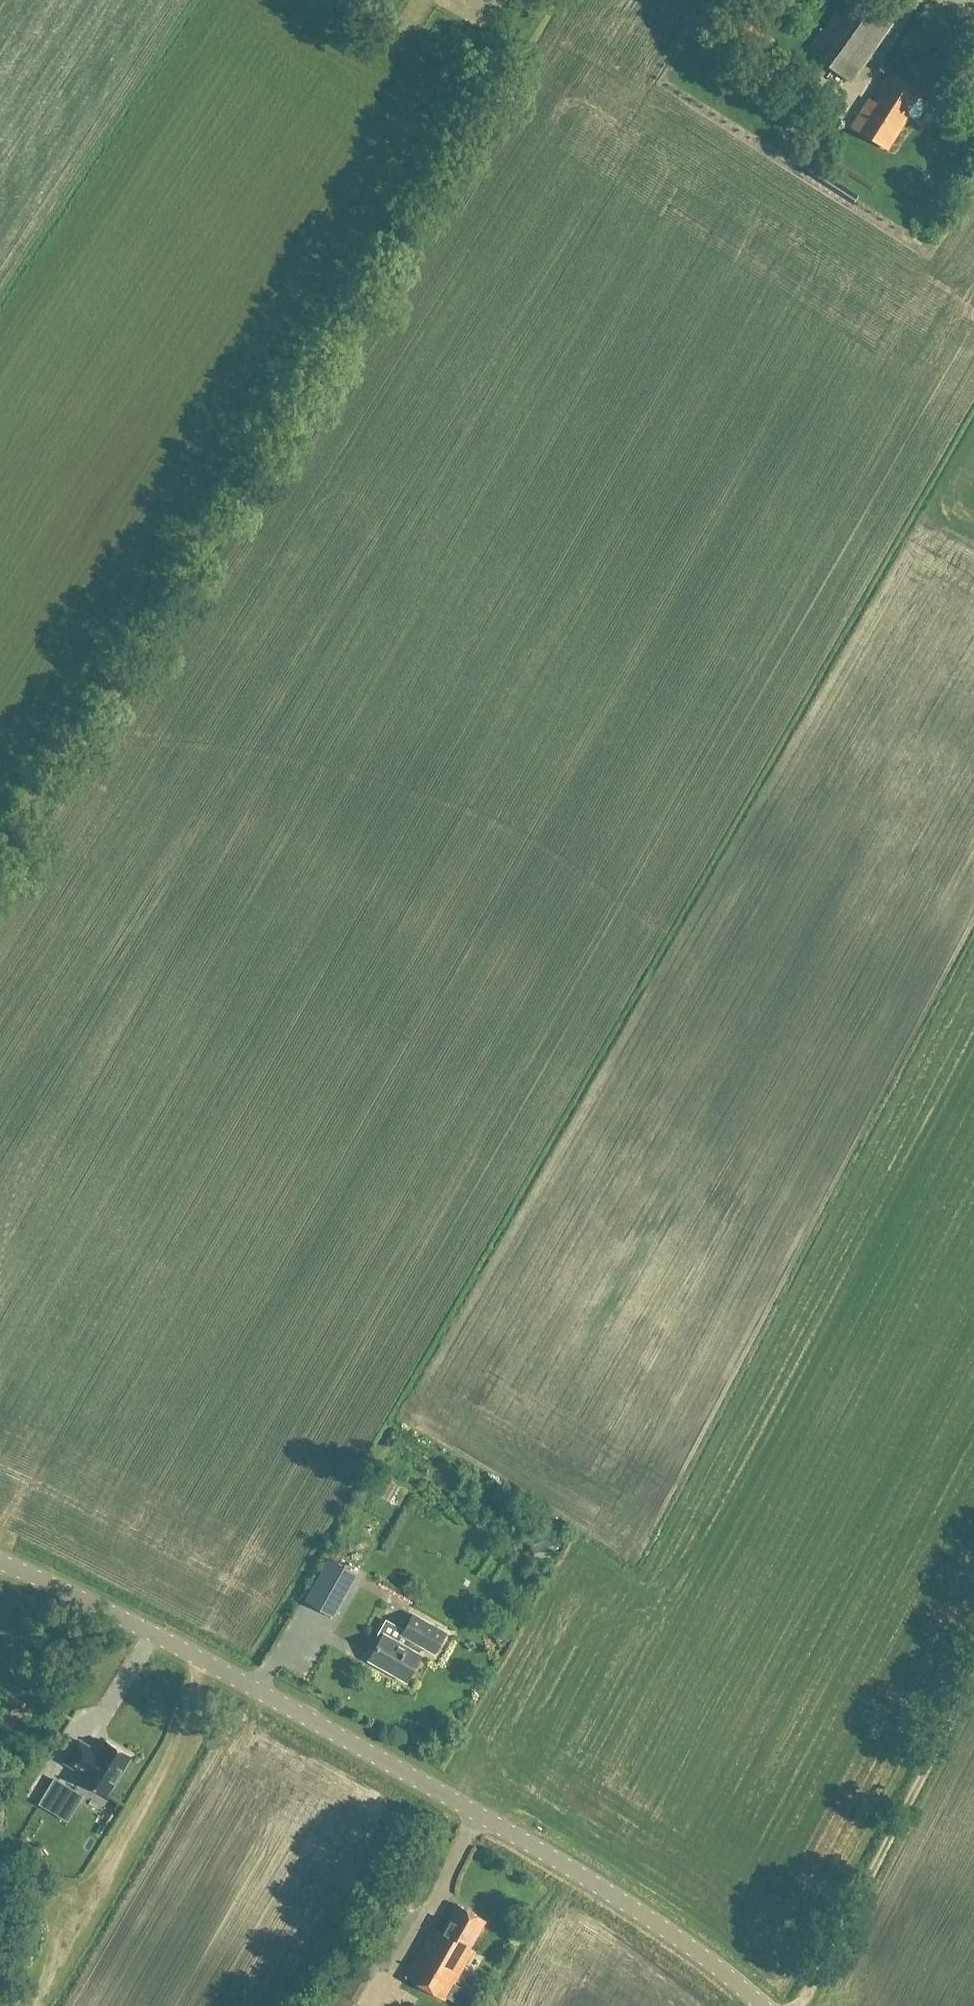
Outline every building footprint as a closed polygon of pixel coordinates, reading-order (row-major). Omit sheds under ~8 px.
[(816,39),(807,50),(852,83),(861,71),(816,39)] [(926,100),(922,97),(924,93),(891,72),(872,100),(870,99),(852,126),(889,149),(910,116),(914,119),(919,117),(927,105),(926,100)] [(334,1618),(357,1576),(330,1560),(306,1602),(334,1618)] [(377,1636),(381,1639),(369,1660),(407,1681),(422,1654),(419,1653),(423,1646),(436,1653),(447,1632),(414,1614),(404,1631),(386,1621),(377,1636)] [(86,1776),(82,1782),(106,1796),(130,1757),(110,1744),(101,1758),(96,1754),(96,1753),(82,1744),(69,1765),(86,1776)] [(40,1803),(54,1812),(69,1787),(55,1778),(40,1803)] [(0,1897),(0,1922),(11,1904),(0,1897)] [(470,1949),(487,1920),(458,1904),(442,1932),(439,1930),(432,1942),(427,1939),(405,1977),(445,2000),(474,1951),(470,1949)]
